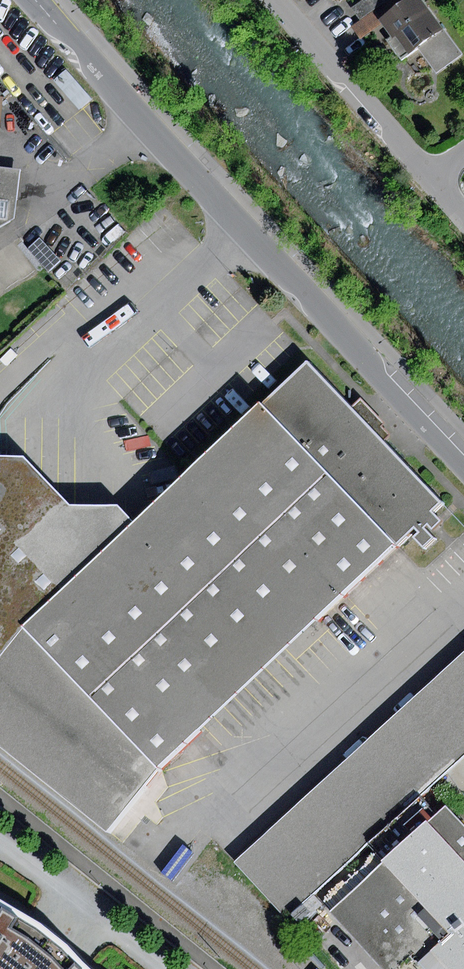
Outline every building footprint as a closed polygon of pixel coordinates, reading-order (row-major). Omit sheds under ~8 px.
[(351,7),(359,19),(384,2),(382,0),(361,0),(351,7)] [(382,20),(409,56),(419,49),(443,31),(420,0),(410,0),(390,14),(382,20)] [(360,37),(382,20),(390,14),(383,4),(352,26),(360,37)] [(461,55),(443,31),(419,49),(436,73),(461,55)] [(66,70),(54,81),(79,110),(91,99),(66,70)] [(0,167),(0,226),(14,219),(20,170),(0,167)] [(39,238),(27,249),(48,271),(60,260),(39,238)] [(305,361),(261,404),(395,543),(413,525),(419,532),(414,536),(423,545),(432,537),(424,528),(428,524),(432,529),(441,520),(432,511),(442,502),(305,361)] [(261,404),(134,522),(23,627),(159,767),(395,543),(261,404)] [(106,832),(124,812),(159,767),(23,627),(134,522),(116,505),(69,504),(23,457),(0,457),(0,746),(106,832)] [(234,863),(285,918),(463,754),(463,653),(234,863)] [(187,788),(159,767),(124,812),(152,834),(187,788)] [(384,861),(450,933),(431,950),(448,968),(463,968),(463,826),(445,805),(384,861)] [(431,950),(450,933),(384,861),(329,911),(383,968),(448,968),(431,950)] [(43,932),(20,919),(0,907),(0,968),(20,968),(43,932)] [(43,932),(20,968),(81,968),(65,951),(55,943),(43,932)]
